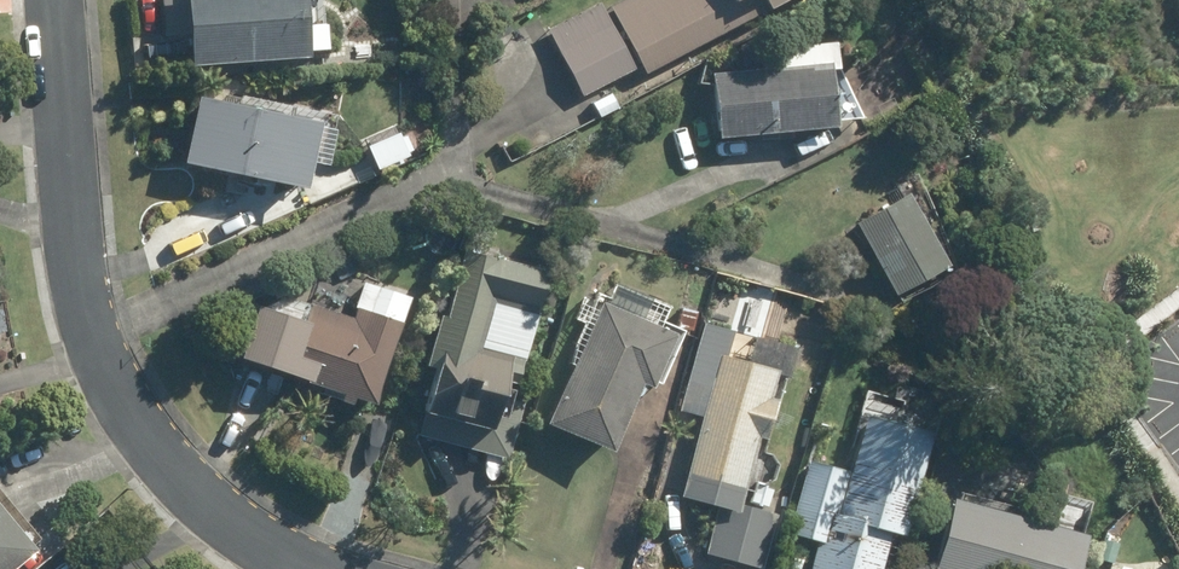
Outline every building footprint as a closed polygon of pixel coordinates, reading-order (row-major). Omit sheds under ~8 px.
[(164,37),(191,35),(192,64),(310,57),(309,51),(327,50),(326,25),(323,26),(322,0),(162,0),(164,37)] [(611,7),(647,74),(786,0),(625,0),(611,7)] [(550,31),(585,95),(636,68),(601,4),(550,31)] [(784,69),(716,75),(721,138),(839,127),(839,120),(863,118),(838,70),(836,43),(782,48),(784,69)] [(611,92),(593,103),(602,118),(620,108),(611,92)] [(198,97),(184,163),(308,190),(314,164),(327,167),(335,128),(322,125),(322,123),(198,97)] [(413,117),(368,137),(380,166),(426,146),(413,117)] [(858,224),(899,296),(952,265),(910,194),(858,224)] [(422,435),(512,460),(531,390),(516,386),(547,273),(465,251),(447,316),(442,315),(429,365),(441,368),(422,435)] [(344,394),(342,401),(353,405),(356,398),(375,405),(413,300),(367,283),(354,320),(313,305),(305,325),(259,309),(241,357),(344,394)] [(569,363),(576,366),(551,424),(614,451),(643,384),(653,389),(655,384),(661,386),(663,382),(677,387),(687,364),(673,359),(684,331),(664,322),(670,307),(617,284),(611,300),(598,293),(592,306),(583,303),(577,318),(587,321),(569,363)] [(683,307),(677,327),(693,331),(698,311),(683,307)] [(684,497),(720,505),(706,554),(763,568),(765,568),(779,515),(743,506),(760,438),(770,441),(781,400),(771,398),(777,376),(790,380),(798,347),(757,337),(750,363),(726,357),(733,331),(704,323),(682,412),(704,418),(684,497)] [(852,474),(810,461),(790,533),(822,542),(814,568),(883,568),(894,533),(907,537),(933,444),(866,425),(852,474)] [(939,568),(1080,568),(1089,537),(1079,534),(1081,526),(964,493),(962,503),(958,501),(939,568)] [(36,550),(0,506),(0,568),(13,568),(36,550)] [(1107,568),(1111,568),(1117,550),(1103,546),(1097,565),(1107,568)]
